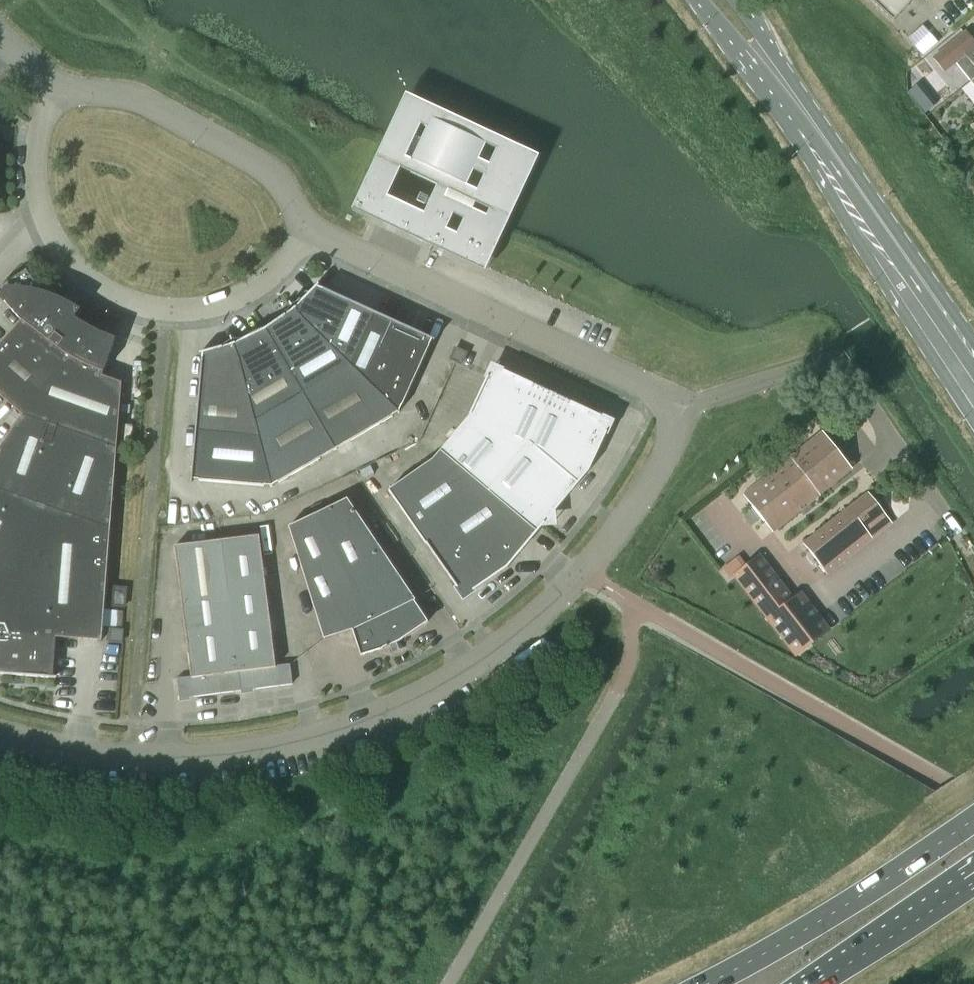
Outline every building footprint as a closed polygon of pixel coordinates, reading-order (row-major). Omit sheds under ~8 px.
[(893,22),(914,0),(869,0),(893,22)] [(908,39),(923,56),(937,43),(923,26),(908,39)] [(973,78),(973,42),(969,36),(945,55),(953,66),(955,64),(970,82),(973,78)] [(539,157),(406,95),(352,211),(368,218),(485,272),(539,157)] [(0,345),(0,395),(23,416),(117,448),(122,383),(102,376),(115,339),(100,333),(86,326),(74,318),(60,308),(45,293),(37,284),(27,271),(0,289),(0,295),(9,307),(22,321),(0,345)] [(351,365),(375,313),(317,286),(294,309),(351,365)] [(294,309),(265,329),(303,394),(351,365),(294,309)] [(375,313),(351,365),(399,413),(433,339),(375,313)] [(303,394),(265,329),(233,344),(255,424),(303,394)] [(255,424),(233,344),(202,353),(195,432),(258,437),(255,424)] [(455,349),(450,360),(461,365),(466,354),(455,349)] [(399,413),(351,365),(303,394),(336,450),(399,413)] [(469,416),(440,451),(537,534),(545,524),(544,523),(543,515),(551,514),(552,515),(589,472),(589,471),(607,433),(606,432),(602,431),(598,422),(600,418),(601,418),(601,417),(503,371),(503,372),(503,373),(501,377),(493,380),(489,378),(489,377),(488,377),(469,416)] [(336,450),(303,394),(255,424),(258,437),(272,487),(336,450)] [(53,678),(56,638),(102,641),(117,448),(23,416),(0,448),(0,674),(53,678)] [(258,437),(195,432),(191,480),(272,487),(258,437)] [(773,531),(850,470),(821,434),(744,495),(773,531)] [(537,534),(440,451),(433,459),(388,491),(457,589),(458,588),(461,585),(470,587),(473,590),(473,591),(473,592),(508,568),(509,567),(537,534)] [(827,574),(892,523),(868,494),(803,544),(827,574)] [(401,640),(428,622),(414,602),(416,601),(347,499),(289,527),(324,640),(353,631),(361,656),(383,650),(390,646),(393,653),(405,648),(401,640)] [(221,541),(241,689),(253,688),(253,690),(292,685),(290,665),(276,667),(260,536),(221,541)] [(241,689),(221,541),(175,546),(191,677),(177,679),(179,699),(241,691),(241,689)] [(795,656),(829,630),(800,593),(792,599),(759,555),(733,575),(795,656)] [(125,607),(126,589),(115,588),(113,606),(125,607)] [(121,643),(122,631),(111,630),(109,642),(121,643)]
